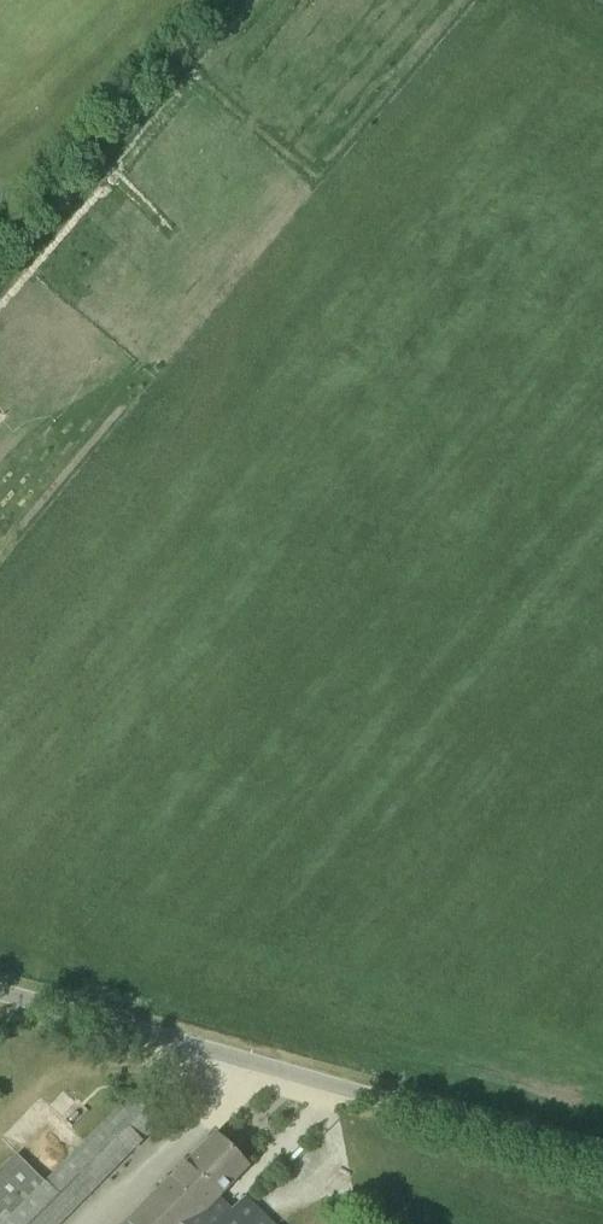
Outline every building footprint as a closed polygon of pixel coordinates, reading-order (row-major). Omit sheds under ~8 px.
[(171,1114),(141,1084),(45,1181),(17,1154),(0,1171),(0,1223),(61,1223),(171,1114)] [(215,1136),(214,1135),(127,1223),(192,1223),(217,1198),(247,1168),(215,1136)] [(245,1199),(232,1212),(217,1198),(192,1223),(270,1223),(245,1199)]
